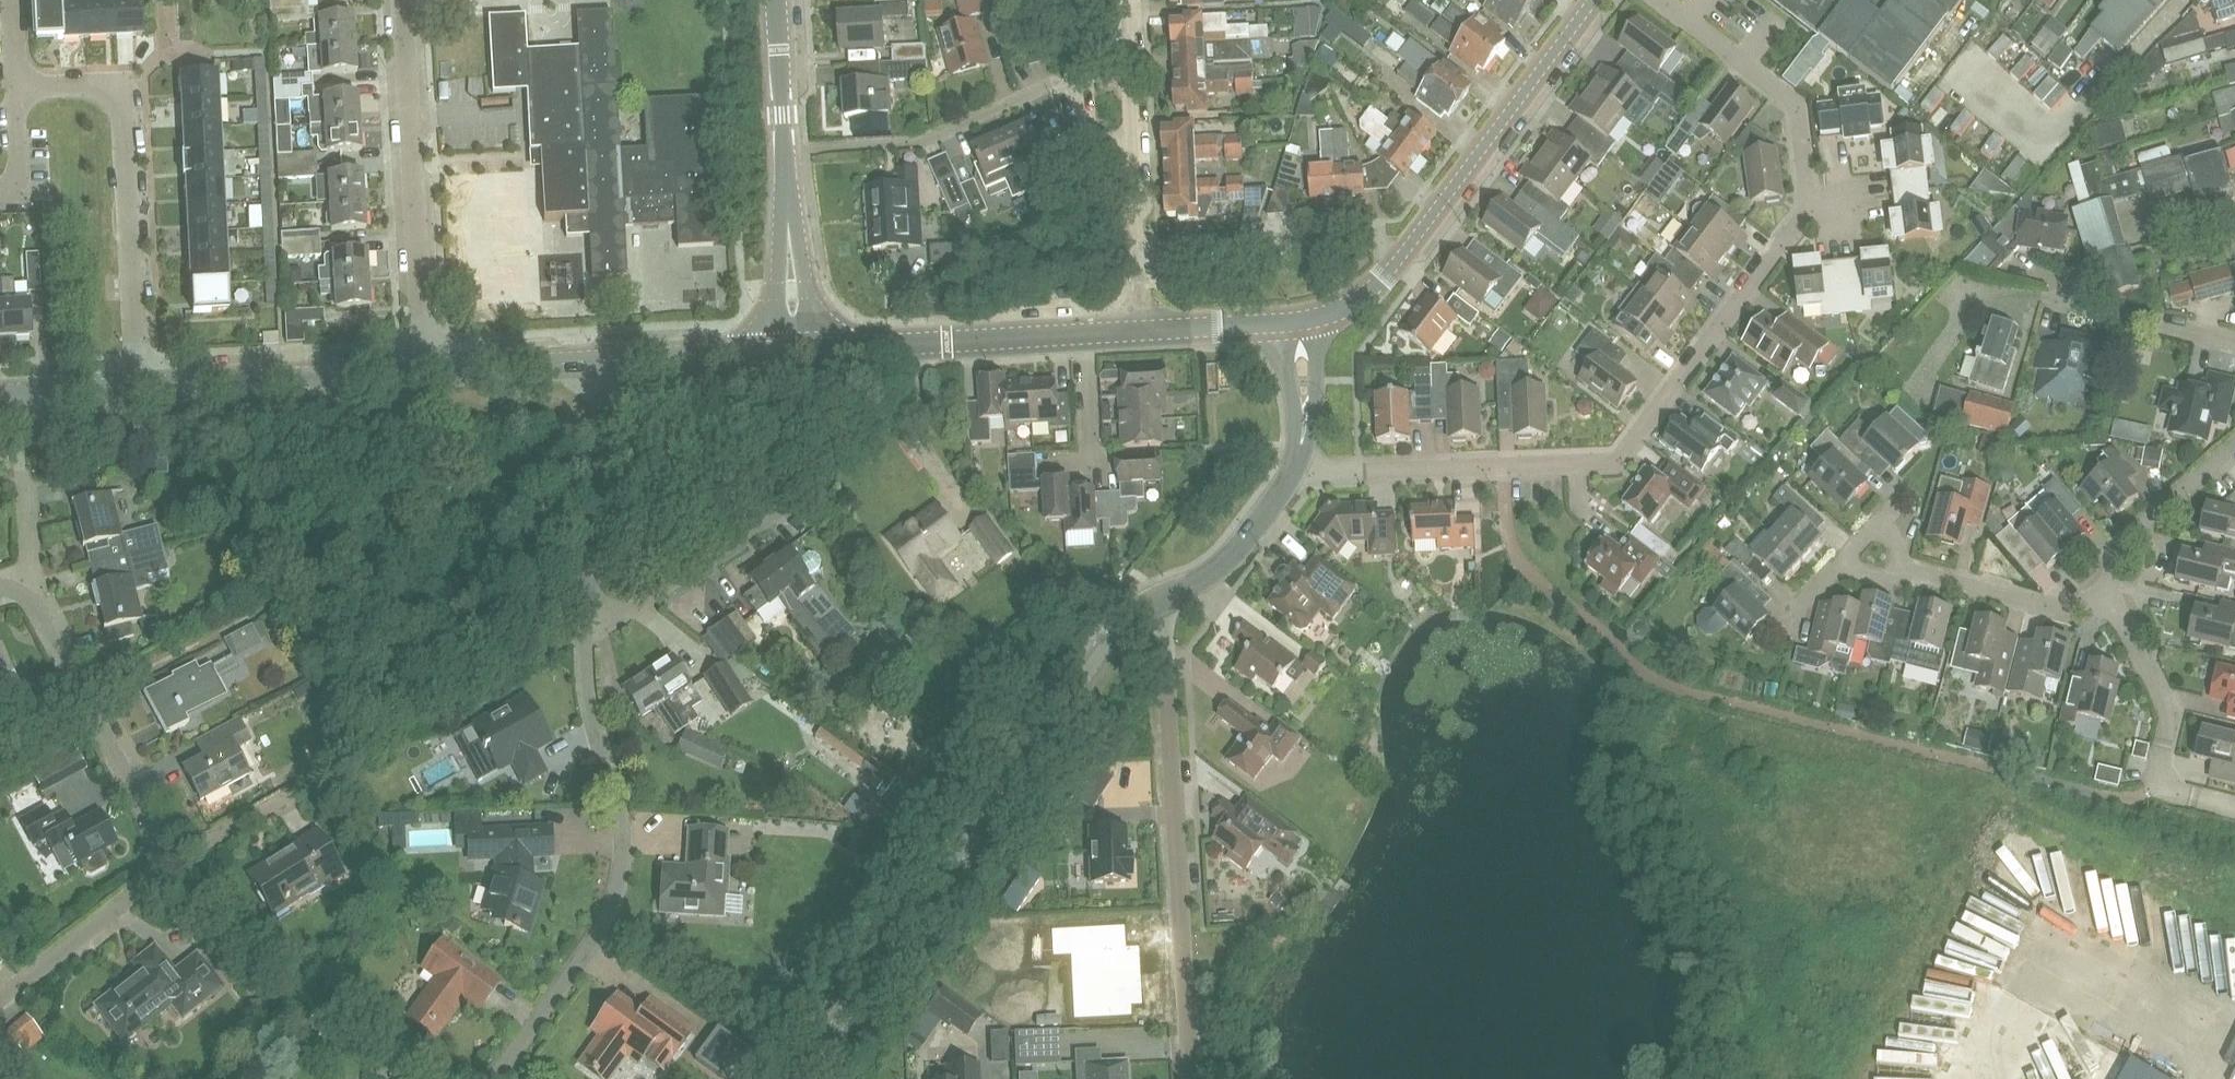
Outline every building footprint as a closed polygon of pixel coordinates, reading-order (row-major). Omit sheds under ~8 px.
[(114,1),(116,35),(143,34),(141,0),(139,0),(114,1)] [(307,6),(307,0),(270,0),(270,9),(307,6)] [(964,22),(987,15),(983,0),(958,0),(964,22)] [(1225,0),(1170,0),(1170,4),(1182,4),(1182,8),(1202,7),(1202,6),(1226,5),(1225,0)] [(1489,3),(1484,10),(1509,28),(1513,23),(1518,27),(1529,13),(1513,0),(1485,0),(1489,3)] [(1529,13),(1539,0),(1513,0),(1529,13)] [(1818,36),(1841,6),(1832,0),(1770,0),(1818,36)] [(1892,93),(1963,0),(1872,0),(1867,7),(1858,0),(1846,0),(1841,6),(1818,36),(1892,93)] [(2050,8),(2057,0),(2039,0),(2050,8)] [(2100,13),(2104,15),(2077,52),(2086,60),(2103,40),(2120,55),(2169,0),(2111,0),(2100,13)] [(2203,3),(2204,4),(2210,2),(2216,23),(2234,17),(2234,0),(2214,0),(2203,3)] [(116,35),(114,1),(88,2),(89,36),(116,35)] [(876,14),(840,16),(841,52),(885,49),(883,19),(909,17),(908,1),(875,3),(876,14)] [(63,38),(89,36),(88,2),(61,4),(63,38)] [(63,38),(61,4),(34,5),(36,39),(63,38)] [(1442,17),(1495,58),(1505,44),(1499,40),(1503,35),(1479,17),(1475,22),(1451,4),(1442,17)] [(308,20),(307,6),(270,9),(271,22),(308,20)] [(1316,8),(1310,8),(1312,37),(1316,37),(1323,10),(1316,8)] [(1372,37),(1334,9),(1326,20),(1327,21),(1325,23),(1329,26),(1321,38),(1333,46),(1343,32),(1364,47),(1372,37)] [(645,101),(648,150),(621,151),(618,98),(612,11),(577,13),(579,47),(527,50),(525,14),(489,16),(493,76),(494,93),(516,92),(516,85),(527,84),(531,151),(541,150),(545,222),(566,220),(567,238),(591,236),(593,279),(628,276),(625,227),(677,224),(679,248),(715,246),(705,97),(645,101)] [(1171,23),(1172,46),(1174,46),(1227,42),(1252,40),(1251,25),(1229,26),(1228,14),(1183,17),(1183,22),(1171,23)] [(318,17),(319,34),(306,35),(306,46),(320,45),(355,44),(353,15),(318,17)] [(1431,31),(1455,49),(1450,55),(1474,73),(1478,68),(1484,73),(1495,58),(1442,17),(1432,29),(1431,31)] [(1642,80),(1662,95),(1680,108),(1689,96),(1658,73),(1677,48),(1639,20),(1630,32),(1627,30),(1619,40),(1622,42),(1620,45),(1629,51),(1620,63),(1642,80)] [(976,24),(940,33),(951,75),(987,66),(976,24)] [(1269,25),(1251,25),(1252,39),(1270,39),(1269,25)] [(1015,26),(1001,30),(1007,51),(1021,47),(1015,26)] [(2048,56),(2061,40),(2045,28),(2032,44),(2048,56)] [(2225,34),(2230,49),(2234,48),(2234,31),(2225,34)] [(2167,66),(2207,54),(2201,33),(2162,45),(2160,45),(2167,65),(2167,66)] [(1811,42),(1825,53),(1830,46),(1816,35),(1811,42)] [(2012,43),(2003,35),(1987,53),(1996,61),(2012,43)] [(1227,42),(1174,46),(1175,66),(1206,64),(1215,64),(1253,62),(1252,40),(1227,42)] [(1319,43),(1300,43),(1293,47),(1294,59),(1313,58),(1319,43)] [(307,60),(321,59),(322,72),(356,70),(355,44),(306,46),(307,60)] [(893,63),(927,61),(927,60),(926,44),(892,46),(893,63)] [(1338,55),(1323,44),(1314,55),(1313,58),(1313,61),(1326,71),(1338,55)] [(2061,71),(2073,54),(2061,44),(2048,62),(2061,71)] [(2140,69),(2133,77),(2139,88),(2152,84),(2149,81),(2167,65),(2160,45),(2162,45),(2160,44),(2138,68),(2140,69)] [(1407,62),(1461,103),(1471,89),(1466,85),(1469,80),(1445,62),(1441,67),(1417,49),(1407,62)] [(2036,64),(2027,56),(2011,74),(2020,82),(2036,64)] [(1309,73),(1313,61),(1313,58),(1289,60),(1291,74),(1309,73)] [(927,61),(893,63),(857,65),(858,83),(843,84),(845,118),(852,118),(853,136),(890,134),(889,116),(891,116),(889,81),(906,80),(929,83),(927,61)] [(1785,76),(1783,79),(1797,90),(1799,87),(1811,72),(1797,61),(1785,76)] [(1397,75),(1421,93),(1417,100),(1441,118),(1445,113),(1450,117),(1461,103),(1407,62),(1397,75)] [(1662,95),(1642,80),(1620,63),(1612,75),(1607,71),(1591,93),(1624,117),(1640,96),(1653,106),(1662,95)] [(1206,64),(1175,66),(1176,85),(1229,83),(1236,82),(1235,73),(1252,71),(1252,66),(1216,68),(1215,64),(1206,64)] [(2229,84),(2230,86),(2234,85),(2234,65),(2225,68),(2229,84)] [(1311,101),(1327,90),(1313,67),(1304,95),(1311,101)] [(1327,90),(1336,84),(1313,67),(1327,90)] [(255,71),(256,93),(267,93),(266,71),(255,71)] [(1236,82),(1253,82),(1252,71),(1235,73),(1236,82)] [(184,102),(218,100),(216,73),(182,75),(184,102)] [(274,75),(274,88),(313,85),(313,73),(274,75)] [(2043,103),(2058,86),(2049,78),(2033,95),(2043,103)] [(1253,82),(1236,82),(1237,94),(1253,93),(1253,82)] [(1229,83),(1176,85),(1174,86),(1176,109),(1188,109),(1188,114),(1208,113),(1207,95),(1229,93),(1229,83)] [(311,126),(360,123),(358,95),(314,98),(313,85),(274,88),(275,100),(309,98),(310,113),(311,126)] [(2058,86),(2043,103),(2052,111),(2067,94),(2058,86)] [(1696,105),(1678,129),(1691,139),(1701,126),(1725,144),(1754,106),(1742,98),(1744,95),(1734,87),(1732,90),(1729,88),(1709,114),(1696,105)] [(1945,95),(1936,88),(1921,107),(1931,114),(1945,95)] [(2232,115),(2234,114),(2234,89),(2213,96),(2217,109),(2220,118),(2232,115)] [(1571,128),(1607,156),(1616,143),(1609,138),(1624,117),(1591,93),(1575,114),(1579,117),(1571,128)] [(1820,140),(1820,141),(1854,137),(1854,140),(1869,138),(1869,135),(1872,134),(1872,133),(1870,133),(1869,127),(1883,126),(1881,97),(1866,99),(1865,93),(1842,95),(1842,103),(1820,106),(1823,139),(1820,140)] [(218,100),(184,102),(185,128),(219,126),(218,100)] [(257,103),(258,124),(269,124),(268,102),(257,103)] [(1366,115),(1420,155),(1436,134),(1412,116),(1407,123),(1395,114),(1388,122),(1370,109),(1366,115)] [(1975,118),(1965,110),(1951,129),(1961,137),(1975,118)] [(2232,115),(2220,118),(2224,134),(2234,131),(2234,114),(2232,115)] [(1361,129),(1387,149),(1380,159),(1404,177),(1420,155),(1366,115),(1361,121),(1365,124),(1361,129)] [(1030,124),(1001,137),(1026,193),(1028,192),(1020,176),(1033,170),(1030,162),(1044,156),(1039,144),(1049,140),(1041,121),(1031,126),(1030,124)] [(1164,152),(1165,152),(1218,149),(1217,138),(1195,139),(1194,122),(1174,123),(1175,129),(1163,129),(1164,152)] [(311,137),(325,137),(326,151),(361,149),(360,123),(311,126),(311,137)] [(269,124),(258,124),(259,146),(270,145),(269,124)] [(1751,125),(1734,147),(1745,155),(1752,202),(1766,200),(1767,203),(1780,201),(1779,198),(1783,197),(1776,151),(1767,152),(1765,135),(1751,125)] [(220,153),(220,143),(219,126),(185,128),(187,155),(220,153)] [(2107,127),(2093,131),(2099,151),(2112,147),(2107,127)] [(1598,168),(1607,156),(1571,128),(1562,140),(1558,136),(1542,158),(1575,182),(1590,162),(1598,168)] [(1890,164),(1893,194),(1929,189),(1929,188),(1927,188),(1924,167),(1933,166),(1930,143),(1923,143),(1921,129),(1893,133),(1895,147),(1889,148),(1889,145),(1887,146),(1888,149),(1884,150),(1886,164),(1890,164)] [(1342,131),(1333,132),(1336,168),(1338,199),(1365,197),(1363,167),(1350,167),(1348,133),(1345,131),(1342,131)] [(1338,199),(1336,168),(1333,132),(1320,132),(1323,169),(1309,170),(1311,201),(1338,199)] [(2005,141),(1995,134),(1981,153),(1991,160),(2005,141)] [(1257,136),(1242,137),(1225,138),(1226,149),(1243,148),(1258,147),(1257,136)] [(1026,193),(1001,137),(991,142),(990,138),(976,145),(977,148),(974,149),(981,164),(975,167),(987,191),(1006,183),(1010,190),(1014,199),(1026,193)] [(1066,177),(1072,174),(1079,171),(1066,140),(1052,146),(1066,177)] [(1289,145),(1276,187),(1304,195),(1301,148),(1289,145)] [(2184,158),(2194,191),(2199,208),(2233,197),(2218,147),(2183,158),(2184,158)] [(1243,148),(1226,149),(1226,160),(1244,159),(1243,148)] [(1166,173),(1197,171),(1196,160),(1218,159),(1218,149),(1165,152),(1166,173)] [(2226,152),(2231,173),(2234,172),(2234,150),(2226,152)] [(278,167),(317,165),(316,152),(277,154),(278,167)] [(220,153),(187,155),(188,181),(222,179),(220,153)] [(259,155),(260,177),(271,176),(270,154),(259,155)] [(2039,173),(2018,156),(2002,177),(2022,193),(2039,173)] [(1559,203),(1575,182),(1542,158),(1526,179),(1530,182),(1522,194),(1563,225),(1559,222),(1568,210),(1559,203)] [(2151,204),(2194,191),(2184,158),(2142,171),(2149,194),(2151,204)] [(1667,164),(1643,196),(1656,206),(1680,174),(1667,164)] [(2103,176),(2102,176),(2098,164),(2079,169),(2089,208),(2112,201),(2111,199),(2110,200),(2103,176)] [(318,177),(317,165),(278,167),(279,179),(318,177)] [(898,168),(899,187),(884,188),(867,189),(869,219),(920,216),(917,167),(898,168)] [(1079,171),(1085,187),(1091,184),(1084,169),(1079,171)] [(1078,190),(1085,187),(1079,171),(1072,174),(1078,190)] [(1197,171),(1166,173),(1167,193),(1220,190),(1220,181),(1197,182),(1197,171)] [(1644,171),(1638,179),(1649,188),(1655,179),(1644,171)] [(2111,199),(2112,201),(2113,200),(2114,205),(2149,194),(2142,171),(2116,178),(2114,173),(2103,176),(2110,200),(2111,199)] [(330,204),(364,202),(363,173),(328,175),(330,202),(330,204)] [(952,213),(970,205),(961,187),(956,173),(937,181),(952,213)] [(262,203),(273,202),(271,176),(260,177),(262,203)] [(1244,178),(1227,179),(1228,190),(1245,189),(1244,178)] [(190,207),(223,205),(222,179),(188,181),(190,207)] [(961,187),(970,205),(975,217),(989,211),(975,181),(961,187)] [(1990,193),(1990,194),(2014,197),(2017,194),(2000,181),(1990,193)] [(1246,200),(1245,200),(1246,217),(1260,217),(1269,188),(1245,189),(1246,200)] [(1929,190),(1929,189),(1893,194),(1897,223),(1894,224),(1896,238),(1899,238),(1900,242),(1901,241),(1901,239),(1941,234),(1938,210),(1930,211),(1927,190),(1929,190)] [(1220,190),(1167,193),(1166,193),(1167,217),(1179,216),(1180,221),(1199,220),(1199,219),(1205,219),(1212,203),(1229,201),(1228,190),(1220,190)] [(1547,247),(1563,225),(1522,194),(1512,206),(1503,199),(1501,201),(1499,199),(1491,210),(1493,212),(1485,224),(1522,252),(1533,237),(1547,247)] [(1700,223),(1693,231),(1726,256),(1742,235),(1738,231),(1746,220),(1714,196),(1706,206),(1702,205),(1697,207),(1694,211),(1694,216),(1696,220),(1700,223)] [(2127,248),(2114,205),(2113,200),(2112,201),(2089,208),(2074,212),(2086,254),(2111,246),(2113,252),(2127,248)] [(262,203),(263,229),(274,228),(273,202),(262,203)] [(364,202),(330,204),(331,230),(366,228),(364,202)] [(2064,250),(2071,220),(2022,210),(2021,210),(2015,204),(1962,263),(1995,271),(2016,250),(2015,249),(2019,244),(2034,247),(2035,243),(2064,250)] [(223,205),(190,207),(191,233),(225,231),(223,205)] [(1614,214),(1599,234),(1609,242),(1624,222),(1614,214)] [(920,216),(869,219),(870,250),(889,249),(921,247),(920,216)] [(1665,261),(1697,285),(1705,274),(1710,277),(1726,256),(1693,231),(1686,226),(1670,248),(1674,250),(1665,261)] [(274,228),(263,229),(264,251),(275,250),(274,228)] [(225,231),(191,233),(193,259),(226,257),(225,231)] [(282,233),(282,245),(321,243),(320,231),(282,233)] [(322,256),(321,243),(282,245),(283,258),(322,256)] [(931,265),(967,263),(965,243),(930,245),(931,265)] [(2129,248),(2103,255),(2113,294),(2139,287),(2129,248)] [(39,252),(26,253),(28,292),(41,291),(39,252)] [(319,268),(320,283),(369,280),(367,252),(327,254),(325,257),(326,268),(319,268)] [(1453,264),(1444,276),(1482,305),(1493,290),(1506,300),(1523,278),(1499,260),(1490,272),(1463,252),(1461,254),(1458,252),(1451,263),(1453,264)] [(1585,267),(1591,259),(1583,253),(1577,261),(1585,267)] [(1842,262),(1847,312),(1871,310),(1870,302),(1892,299),(1888,259),(1891,258),(1890,257),(1887,257),(1886,254),(1872,255),(1872,259),(1842,262)] [(1635,289),(1677,321),(1693,300),(1689,296),(1697,285),(1665,261),(1657,255),(1646,269),(1649,271),(1635,289)] [(226,257),(193,259),(194,285),(228,284),(226,257)] [(265,259),(266,281),(277,281),(276,259),(265,259)] [(1847,312),(1842,262),(1812,265),(1812,262),(1797,263),(1798,267),(1794,267),(1794,269),(1797,268),(1801,309),(1823,306),(1824,315),(1847,312)] [(2198,301),(2234,290),(2234,287),(2229,264),(2190,275),(2192,280),(2168,286),(2173,304),(2197,298),(2198,301)] [(1,279),(5,338),(32,336),(30,302),(15,302),(14,279),(1,279)] [(369,280),(320,283),(321,294),(335,293),(336,308),(371,306),(369,280)] [(266,281),(267,303),(278,303),(277,281),(266,281)] [(228,284),(194,285),(196,312),(229,310),(228,284)] [(1619,310),(1623,313),(1614,325),(1648,351),(1656,339),(1660,342),(1677,321),(1635,289),(1619,310)] [(1445,308),(1429,296),(1401,332),(1430,354),(1457,318),(1470,328),(1480,315),(1454,295),(1445,308)] [(324,309),(285,311),(286,324),(325,322),(324,309)] [(1779,328),(1765,317),(1746,342),(1784,371),(1796,356),(1811,367),(1826,346),(1787,317),(1779,328)] [(2019,329),(1989,319),(1969,383),(2003,393),(2016,351),(2012,350),(2019,329)] [(1592,365),(1580,380),(1618,408),(1627,397),(1630,399),(1638,388),(1635,386),(1637,384),(1612,365),(1622,353),(1593,331),(1576,353),(1592,365)] [(2096,343),(2066,336),(2063,347),(2042,341),(2036,368),(2041,369),(2035,394),(2066,402),(2070,386),(2084,390),(2087,380),(2092,381),(2099,355),(2093,353),(2096,343)] [(1735,359),(1734,357),(1705,396),(1706,397),(1736,419),(1747,405),(1750,407),(1768,384),(1735,359)] [(1528,361),(1497,362),(1499,404),(1514,403),(1515,437),(1519,436),(1519,440),(1532,439),(1532,436),(1546,435),(1544,388),(1529,389),(1528,361)] [(1431,366),(1432,389),(1433,407),(1448,406),(1450,439),(1453,439),(1453,442),(1466,442),(1466,439),(1481,438),(1479,391),(1460,392),(1460,375),(1448,376),(1447,365),(1431,366)] [(1119,397),(1167,395),(1165,369),(1104,372),(1100,377),(1101,383),(1125,381),(1126,396),(1119,397)] [(2232,381),(2209,376),(2206,392),(2180,387),(2179,395),(2165,392),(2161,409),(2174,412),(2174,413),(2172,413),(2171,417),(2173,417),(2170,433),(2205,440),(2210,419),(2224,422),(2232,381)] [(1007,419),(1004,379),(979,380),(980,409),(967,409),(969,445),(992,443),(990,420),(1007,419)] [(1016,426),(1032,425),(1029,384),(1006,385),(1005,379),(1004,379),(1007,419),(1007,432),(1017,431),(1016,426)] [(1783,381),(1771,396),(1799,417),(1811,403),(1783,381)] [(1029,384),(1032,425),(1050,424),(1050,429),(1071,428),(1069,399),(1056,400),(1055,382),(1029,384)] [(1962,424),(2007,436),(2016,405),(1971,392),(1970,394),(1939,386),(1931,414),(1962,422),(1962,424)] [(1433,407),(1432,389),(1416,390),(1416,393),(1375,395),(1376,400),(1373,401),(1373,407),(1376,409),(1378,442),(1411,441),(1410,423),(1433,422),(1433,407)] [(1119,397),(1120,422),(1161,419),(1160,396),(1167,396),(1167,395),(1119,397)] [(1111,404),(1102,404),(1103,423),(1112,422),(1111,404)] [(1893,420),(1891,422),(1887,419),(1874,433),(1859,419),(1840,441),(1854,454),(1860,459),(1870,448),(1893,469),(1902,460),(1905,462),(1919,447),(1915,444),(1917,441),(1921,445),(1922,444),(1928,442),(1929,436),(1930,435),(1898,406),(1889,416),(1893,420)] [(1671,427),(1660,443),(1673,453),(1674,451),(1702,472),(1720,449),(1728,456),(1738,442),(1705,417),(1698,426),(1693,427),(1683,419),(1674,430),(1671,427)] [(1122,447),(1136,447),(1154,446),(1163,445),(1161,419),(1120,422),(1122,447)] [(2117,423),(2113,439),(2121,440),(2125,425),(2117,423)] [(1113,428),(1104,429),(1105,445),(1108,448),(1114,448),(1113,428)] [(1854,454),(1840,441),(1828,430),(1812,448),(1827,462),(1813,479),(1846,508),(1867,484),(1845,464),(1854,454)] [(2137,475),(2113,448),(2097,462),(2103,470),(2082,489),(2095,503),(2102,497),(2118,514),(2138,497),(2127,485),(2137,475)] [(1046,521),(1065,520),(1071,520),(1068,479),(1038,481),(1036,455),(1008,456),(1010,493),(1044,491),(1046,521)] [(1160,457),(1155,457),(1136,458),(1119,459),(1120,485),(1121,485),(1121,493),(1107,494),(1109,521),(1110,529),(1125,528),(1128,524),(1127,514),(1135,514),(1138,509),(1137,500),(1145,499),(1144,483),(1161,483),(1160,457)] [(1635,513),(1646,522),(1655,510),(1659,513),(1675,491),(1693,505),(1706,489),(1669,461),(1658,476),(1646,467),(1637,479),(1640,481),(1622,504),(1626,507),(1626,510),(1632,515),(1635,513)] [(1093,478),(1068,479),(1071,520),(1065,520),(1066,534),(1097,532),(1096,522),(1109,521),(1107,494),(1094,495),(1093,478)] [(158,528),(135,534),(123,537),(111,492),(99,495),(95,481),(70,487),(74,501),(72,502),(83,547),(85,547),(90,566),(163,547),(158,528)] [(1961,546),(1966,526),(1981,529),(1992,488),(1965,481),(1959,504),(1941,499),(1931,539),(1961,546)] [(1773,534),(1803,562),(1822,541),(1801,521),(1811,510),(1786,486),(1775,498),(1792,513),(1773,534)] [(2038,519),(2066,553),(2086,537),(2067,514),(2076,506),(2059,486),(2041,500),(2049,510),(2038,519)] [(2230,540),(2234,542),(2234,494),(2220,507),(2214,500),(2199,513),(2205,520),(2201,534),(2230,540)] [(1431,507),(1412,508),(1413,543),(1437,542),(1438,550),(1477,548),(1475,518),(1457,519),(1456,503),(1437,503),(1438,506),(1431,506),(1431,507)] [(1340,507),(1338,505),(1322,513),(1324,515),(1309,534),(1333,552),(1343,538),(1348,541),(1371,540),(1371,556),(1398,555),(1397,515),(1377,516),(1377,506),(1340,507)] [(960,541),(937,508),(905,531),(903,529),(888,539),(914,575),(916,573),(936,601),(951,591),(930,562),(960,541)] [(969,530),(997,567),(1016,554),(988,515),(969,530)] [(2066,553),(2038,519),(2026,529),(2019,520),(1997,538),(2014,558),(2029,546),(2047,568),(2066,553)] [(1638,525),(1630,536),(1661,559),(1669,549),(1638,525)] [(1803,562),(1773,534),(1755,554),(1738,539),(1727,550),(1752,573),(1762,562),(1784,582),(1803,562)] [(1586,566),(1606,581),(1601,588),(1615,599),(1632,577),(1642,585),(1654,569),(1669,580),(1668,581),(1669,582),(1677,571),(1661,559),(1630,536),(1629,535),(1619,549),(1606,539),(1597,552),(1594,551),(1589,557),(1591,560),(1586,566)] [(2228,549),(2206,544),(2202,557),(2185,553),(2178,580),(2230,592),(2233,579),(2234,580),(2234,551),(2228,549)] [(169,571),(163,547),(90,566),(95,584),(93,585),(104,629),(108,643),(135,636),(132,623),(139,621),(141,630),(159,625),(156,617),(143,620),(135,590),(151,586),(148,576),(169,571)] [(835,611),(808,577),(818,569),(819,564),(817,558),(813,555),(808,555),(804,556),(797,562),(787,549),(768,563),(804,612),(840,649),(856,633),(835,611)] [(1270,606),(1270,605),(1294,623),(1292,626),(1297,630),(1307,629),(1322,610),(1334,620),(1357,589),(1358,588),(1317,556),(1305,571),(1296,564),(1296,563),(1295,562),(1293,564),(1294,564),(1288,571),(1286,570),(1282,570),(1277,577),(1278,581),(1284,585),(1270,603),(1269,603),(1268,604),(1270,606)] [(804,612),(768,563),(749,577),(756,587),(744,596),(757,614),(769,605),(777,599),(793,620),(791,622),(803,637),(802,641),(807,642),(822,661),(821,665),(825,666),(828,669),(845,654),(840,649),(804,612)] [(1757,586),(1732,563),(1713,583),(1730,598),(1717,612),(1715,610),(1704,610),(1697,618),(1697,629),(1705,637),(1716,636),(1728,623),(1747,641),(1768,618),(1746,597),(1757,586)] [(1866,598),(1863,609),(1857,638),(1873,642),(1870,653),(1874,660),(1891,664),(1899,630),(1887,627),(1893,604),(1866,598)] [(1810,651),(1832,657),(1831,661),(1839,673),(1843,674),(1843,675),(1847,676),(1853,651),(1857,638),(1863,609),(1858,608),(1859,604),(1842,600),(1841,604),(1838,603),(1836,608),(1822,604),(1810,651)] [(2222,601),(2219,614),(2198,609),(2190,639),(2230,649),(2234,632),(2234,633),(2234,604),(2222,601)] [(1914,634),(1899,630),(1891,664),(1893,665),(1894,661),(1907,664),(1906,665),(1919,669),(1919,668),(1941,674),(1946,651),(1942,650),(1952,612),(1922,604),(1914,634)] [(707,634),(727,661),(757,639),(736,612),(707,634)] [(2007,626),(1978,619),(1971,646),(1958,643),(1951,668),(1979,675),(1977,686),(2006,693),(2020,639),(2005,635),(2007,626)] [(251,624),(224,638),(234,657),(262,643),(251,624)] [(1267,641),(1244,624),(1233,639),(1250,651),(1236,670),(1254,684),(1258,678),(1274,691),(1286,675),(1297,660),(1274,642),(1272,645),(1268,642),(1268,641),(1267,640),(1267,641)] [(2023,642),(2018,663),(2012,693),(2041,699),(2043,686),(2046,687),(2046,692),(2056,694),(2060,682),(2061,682),(2070,642),(2039,635),(2037,645),(2023,642)] [(16,671),(0,641),(0,679),(16,671)] [(1798,647),(1794,663),(1802,665),(1806,649),(1798,647)] [(1303,666),(1307,669),(1317,677),(1327,664),(1313,653),(1304,665),(1303,666)] [(697,720),(691,709),(703,702),(691,684),(689,686),(672,658),(648,674),(684,728),(697,720)] [(2073,674),(2070,686),(2061,723),(2076,727),(2078,716),(2110,724),(2120,684),(2117,683),(2120,668),(2092,661),(2088,677),(2073,674)] [(726,663),(706,676),(732,717),(752,705),(726,663)] [(209,667),(188,679),(185,674),(145,696),(167,736),(190,724),(186,716),(224,695),(209,667)] [(2216,682),(2213,697),(2231,702),(2227,715),(2234,717),(2234,672),(2220,668),(2219,673),(2216,674),(2214,680),(2216,682)] [(684,728),(648,674),(623,690),(641,718),(656,708),(674,735),(684,728)] [(887,692),(879,706),(899,719),(908,706),(887,692)] [(526,697),(475,725),(500,771),(514,763),(525,784),(547,772),(535,751),(551,742),(526,697)] [(1269,732),(1230,703),(1219,718),(1244,737),(1227,760),(1255,781),(1274,756),(1283,763),(1302,737),(1278,719),(1269,732)] [(215,755),(185,770),(201,800),(248,776),(235,749),(250,742),(240,723),(207,739),(215,755)] [(2194,754),(2198,755),(2197,758),(2213,762),(2209,776),(2224,781),(2234,784),(2234,738),(2205,729),(2202,739),(2199,738),(2194,754)] [(728,748),(704,738),(686,730),(678,748),(720,766),(728,748)] [(890,772),(870,757),(861,771),(882,784),(890,772)] [(42,763),(32,768),(42,788),(52,783),(42,763)] [(1096,764),(1073,797),(1093,811),(1116,778),(1096,764)] [(1245,872),(1255,859),(1264,846),(1289,865),(1300,850),(1290,842),(1296,834),(1248,799),(1237,814),(1224,804),(1215,817),(1227,826),(1217,839),(1232,851),(1227,858),(1245,872)] [(81,868),(84,867),(87,873),(93,875),(107,867),(108,862),(105,856),(107,854),(104,847),(116,840),(101,811),(73,826),(65,812),(40,825),(53,850),(68,843),(81,868)] [(405,815),(378,817),(379,830),(405,828),(405,815)] [(553,855),(552,829),(470,832),(471,858),(499,857),(500,872),(498,871),(486,910),(508,917),(506,926),(529,933),(544,885),(532,881),(532,856),(553,855)] [(1090,883),(1130,882),(1130,879),(1132,878),(1131,855),(1127,855),(1126,829),(1088,830),(1090,883)] [(318,832),(249,875),(275,915),(343,872),(318,832)] [(668,869),(665,911),(721,915),(723,896),(728,897),(731,854),(725,853),(726,836),(693,834),(691,871),(668,869)] [(1026,866),(1000,903),(1016,913),(1041,877),(1026,866)] [(1055,953),(1089,951),(1091,991),(1075,992),(1076,1016),(1132,1013),(1131,1002),(1142,1002),(1139,947),(1126,947),(1125,926),(1054,929),(1055,953)] [(437,978),(409,1017),(438,1038),(465,1001),(479,1011),(501,982),(446,941),(425,969),(437,978)] [(198,953),(174,971),(159,953),(139,968),(142,972),(97,1007),(119,1035),(135,1023),(141,1030),(170,1007),(182,1023),(225,989),(198,953)] [(948,987),(934,1007),(971,1033),(985,1014),(948,987)] [(618,999),(594,1030),(604,1037),(583,1065),(602,1078),(609,1078),(625,1057),(638,1066),(644,1058),(663,1072),(692,1033),(650,1001),(639,1015),(618,999)] [(27,1014),(0,1037),(0,1057),(3,1060),(19,1046),(25,1053),(46,1036),(27,1014)] [(694,1062),(718,1078),(730,1078),(749,1052),(717,1030),(694,1062)] [(1037,1068),(1035,1033),(1016,1034),(1017,1069),(1037,1068)] [(1126,1063),(1100,1064),(1099,1051),(1076,1052),(1077,1078),(1127,1078),(1126,1063)] [(2132,1060),(2121,1078),(2166,1078),(2132,1060)] [(981,1064),(952,1065),(952,1078),(982,1078),(981,1064)]
